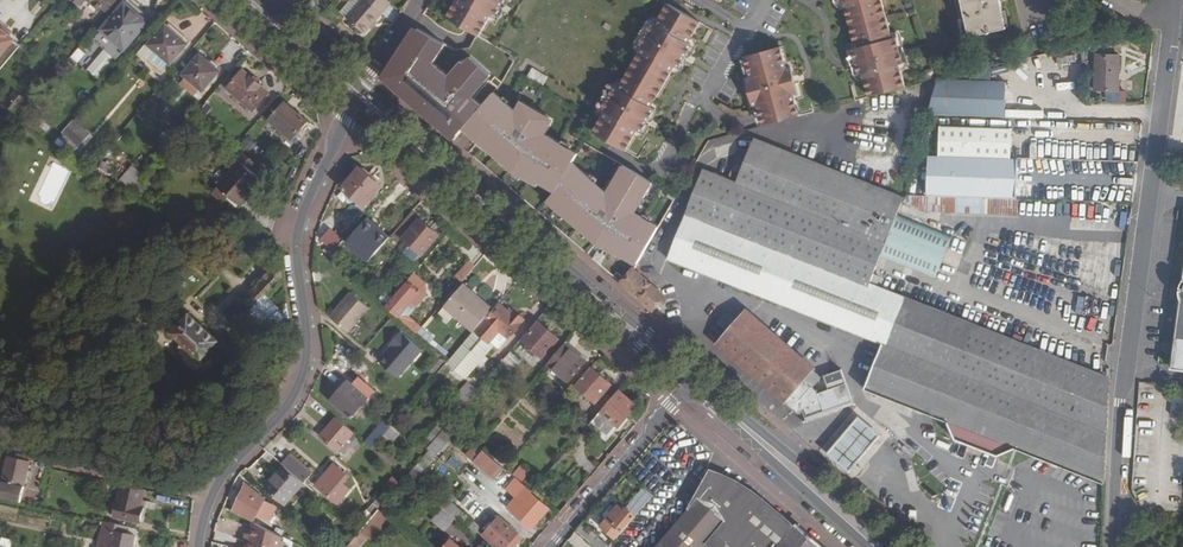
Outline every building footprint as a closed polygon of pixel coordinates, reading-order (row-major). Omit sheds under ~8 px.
[(99,10),(108,0),(87,0),(99,10)] [(105,15),(117,0),(108,0),(99,10),(105,15)] [(340,12),(347,18),(362,0),(350,0),(340,12)] [(388,0),(362,0),(347,18),(346,18),(364,34),(369,28),(376,21),(391,2),(388,0)] [(446,17),(478,36),(489,16),(493,18),(503,0),(456,0),(446,17)] [(840,4),(844,3),(857,48),(852,48),(860,75),(864,74),(870,96),(906,86),(900,64),(904,63),(897,36),(893,37),(882,0),(839,0),(840,4)] [(970,38),(1007,29),(1000,0),(961,0),(970,38)] [(125,3),(94,39),(117,59),(148,22),(125,3)] [(699,23),(667,4),(655,24),(651,22),(638,46),(642,48),(618,89),(614,87),(601,110),(605,113),(593,133),(625,152),(637,131),(641,133),(654,109),(651,107),(674,66),(678,69),(691,45),(687,43),(699,23)] [(331,23),(322,15),(319,18),(329,27),(331,23)] [(378,23),(376,21),(369,28),(372,30),(378,23)] [(408,23),(372,77),(446,136),(455,126),(488,90),(477,80),(487,69),(465,49),(442,69),(429,56),(439,41),(408,23)] [(2,67),(22,43),(0,24),(0,66),(2,67)] [(188,44),(165,25),(140,54),(162,74),(188,44)] [(781,47),(745,57),(751,78),(747,80),(754,106),(758,104),(764,126),(800,116),(794,94),(798,93),(791,67),(787,68),(781,47)] [(73,57),(82,63),(89,54),(80,48),(73,57)] [(220,71),(200,54),(183,74),(186,77),(200,88),(203,91),(220,71)] [(1073,54),(1057,57),(1058,64),(1074,61),(1073,54)] [(1118,91),(1119,55),(1096,55),(1095,90),(1118,91)] [(937,77),(928,114),(1002,118),(1003,83),(988,83),(989,66),(937,77)] [(530,67),(524,77),(540,86),(546,76),(530,67)] [(243,69),(226,89),(252,111),(269,92),(261,85),(264,82),(253,73),(251,76),(243,69)] [(200,88),(186,77),(180,84),(194,95),(200,88)] [(547,189),(568,159),(573,150),(541,131),(550,115),(515,97),(509,107),(488,90),(455,126),(506,169),(531,185),(532,181),(547,189)] [(25,98),(16,91),(5,105),(14,112),(25,98)] [(285,102),(270,120),(295,142),(310,124),(285,102)] [(76,154),(92,133),(74,119),(58,140),(76,154)] [(958,122),(942,119),(938,135),(954,138),(958,122)] [(704,170),(668,259),(884,344),(884,343),(902,297),(869,284),(880,257),(897,215),(904,198),(766,144),(768,139),(756,134),(754,139),(737,183),(704,170)] [(591,242),(630,263),(653,223),(632,211),(650,181),(615,163),(601,187),(568,159),(554,181),(547,189),(540,199),(591,242)] [(261,178),(240,161),(217,186),(239,204),(261,178)] [(1100,162),(1083,161),(1081,179),(1099,180),(1100,162)] [(918,194),(925,167),(915,165),(907,194),(918,194)] [(342,188),(364,206),(381,185),(360,167),(342,188)] [(118,184),(128,192),(142,176),(132,168),(118,184)] [(412,212),(393,234),(400,240),(402,238),(423,255),(439,235),(419,217),(412,212)] [(930,228),(897,215),(880,257),(913,270),(930,228)] [(952,236),(930,228),(913,270),(936,278),(952,236)] [(329,230),(321,240),(337,254),(345,244),(329,230)] [(280,261),(239,303),(274,337),(290,321),(287,303),(280,309),(268,297),(284,281),(280,261)] [(456,275),(462,281),(475,266),(468,261),(456,275)] [(653,310),(664,297),(633,271),(633,270),(626,278),(621,283),(653,310)] [(385,306),(397,317),(409,302),(415,307),(426,294),(425,283),(413,274),(405,283),(385,306)] [(473,332),(493,309),(463,283),(443,307),(473,332)] [(1172,368),(1182,370),(1182,283),(1172,368)] [(351,292),(330,316),(348,332),(369,308),(351,292)] [(955,440),(998,456),(1016,449),(1104,484),(1104,482),(1110,379),(902,297),(884,343),(884,344),(866,388),(867,391),(948,422),(955,440)] [(1077,298),(1073,314),(1080,315),(1084,299),(1077,298)] [(498,349),(524,320),(514,311),(511,315),(499,305),(449,363),(465,377),(493,344),(498,349)] [(719,343),(793,404),(810,384),(829,360),(803,339),(797,347),(749,307),(719,343)] [(218,341),(188,314),(171,333),(201,360),(218,341)] [(402,321),(416,334),(421,329),(407,316),(402,321)] [(522,341),(542,358),(559,339),(539,322),(522,341)] [(421,329),(416,334),(428,344),(433,339),(421,329)] [(396,379),(421,350),(399,330),(373,359),(396,379)] [(547,364),(568,383),(587,361),(565,343),(547,364)] [(505,380),(521,361),(511,352),(494,371),(505,380)] [(411,364),(405,371),(414,379),(420,372),(411,364)] [(592,368),(576,386),(596,403),(612,384),(592,368)] [(793,404),(797,414),(805,412),(807,417),(853,402),(841,369),(823,376),(828,390),(818,393),(810,384),(793,404)] [(331,400),(351,418),(368,399),(348,381),(331,400)] [(477,391),(468,383),(448,405),(458,413),(477,391)] [(618,427),(636,406),(620,391),(602,413),(600,412),(587,426),(604,440),(616,425),(618,427)] [(344,456),(349,449),(343,444),(353,433),(336,418),(321,436),(344,456)] [(385,420),(365,443),(372,448),(381,437),(391,426),(385,420)] [(458,430),(450,423),(442,431),(426,449),(428,451),(435,457),(458,430)] [(400,433),(391,426),(381,437),(390,445),(400,433)] [(442,431),(438,427),(422,445),(426,449),(442,431)] [(377,453),(399,472),(403,467),(382,448),(377,453)] [(492,458),(483,450),(473,461),(491,477),(497,470),(500,473),(504,469),(492,458)] [(412,484),(435,457),(428,451),(406,478),(412,484)] [(284,466),(304,483),(312,473),(290,454),(281,464),(284,466)] [(495,454),(492,458),(504,469),(508,465),(495,454)] [(9,458),(1,491),(0,496),(0,498),(21,503),(22,496),(30,463),(9,458)] [(342,483),(348,476),(334,464),(316,485),(338,504),(350,490),(342,483)] [(522,482),(530,472),(519,464),(511,474),(522,482)] [(285,505),(304,483),(284,466),(265,488),(285,505)] [(766,514),(719,474),(656,546),(738,546),(766,514)] [(389,494),(399,484),(393,479),(384,489),(389,494)] [(516,479),(511,485),(521,493),(514,502),(519,507),(514,513),(531,528),(548,508),(531,493),(532,492),(516,479)] [(246,494),(240,504),(237,503),(233,511),(254,522),(258,514),(269,521),(272,515),(261,508),(265,499),(246,484),(242,492),(246,494)] [(141,509),(144,490),(122,486),(115,517),(141,523),(144,509),(141,509)] [(644,488),(627,508),(635,515),(652,495),(644,488)] [(379,509),(386,500),(380,495),(373,504),(379,509)] [(449,501),(442,509),(454,519),(473,536),(480,527),(449,501)] [(373,504),(364,514),(370,519),(379,509),(373,504)] [(600,526),(616,540),(636,516),(635,515),(627,508),(625,510),(618,505),(616,508),(608,518),(600,526)] [(603,514),(608,518),(616,508),(612,505),(603,514)] [(387,516),(379,509),(370,519),(359,532),(367,538),(387,516)] [(454,519),(442,509),(431,521),(444,532),(454,519)] [(499,517),(484,534),(494,543),(494,544),(498,546),(506,546),(518,533),(499,517)] [(597,534),(583,522),(576,531),(595,546),(608,546),(595,536),(597,534)] [(284,538),(254,523),(253,526),(283,541),(284,538)] [(797,524),(777,546),(823,546),(797,524)] [(129,528),(117,525),(112,546),(133,546),(136,536),(127,534),(129,528)] [(247,546),(287,546),(286,546),(282,545),(283,541),(253,526),(247,546)] [(759,531),(745,546),(777,546),(759,531)]
